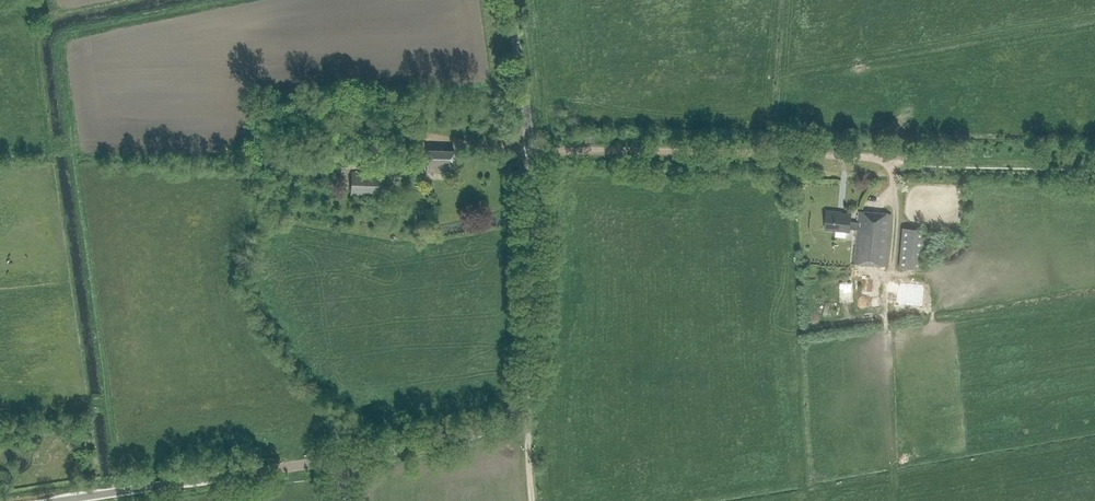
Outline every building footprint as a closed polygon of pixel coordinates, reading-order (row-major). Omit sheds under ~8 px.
[(390,145),(374,145),(374,159),(381,159),(381,150),(390,150),(390,145)] [(426,172),(451,173),(451,165),(454,165),(454,151),(427,150),(426,172)] [(386,198),(387,174),(351,173),(350,197),(386,198)] [(886,266),(891,214),(859,211),(857,223),(851,222),(852,215),(836,213),(836,212),(827,211),(825,230),(850,232),(850,230),(857,230),(854,263),(886,266)] [(899,267),(921,269),(925,230),(903,228),(899,267)] [(924,285),(899,283),(897,305),(922,307),(924,285)]
